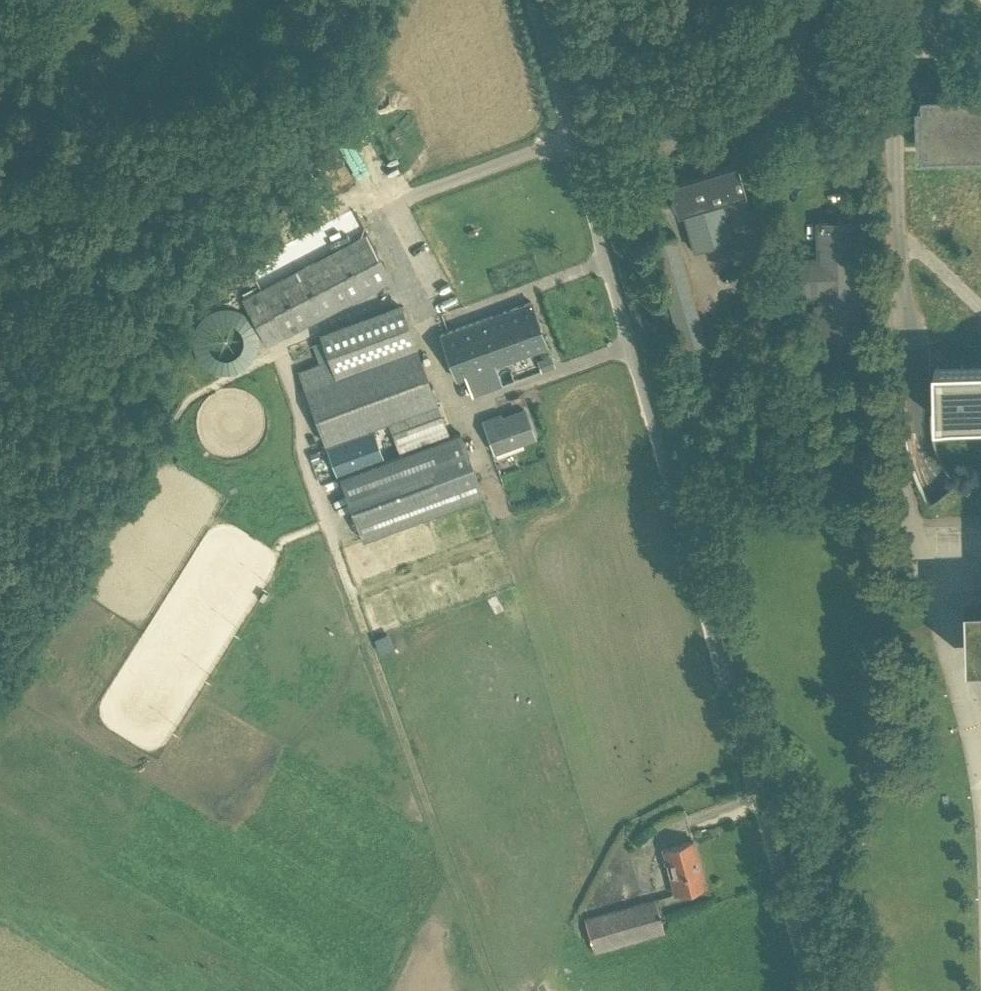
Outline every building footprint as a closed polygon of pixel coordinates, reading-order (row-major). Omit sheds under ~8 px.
[(924,89),(925,147),(980,145),(980,87),(924,89)] [(740,173),(737,163),(668,183),(677,215),(682,213),(693,250),(734,238),(732,230),(754,223),(745,193),(740,173)] [(320,208),(344,199),(339,185),(314,195),(320,208)] [(252,271),(260,289),(243,298),(267,344),(393,279),(359,215),(293,249),(294,250),(252,271)] [(862,353),(859,263),(858,222),(818,222),(820,258),(782,259),(783,296),(821,295),(821,305),(816,306),(818,343),(823,343),(823,355),(862,353)] [(442,335),(457,380),(487,369),(491,382),(511,375),(510,371),(525,366),(521,357),(546,347),(530,303),(442,335)] [(299,371),(326,445),(388,422),(398,452),(447,434),(436,404),(403,312),(323,342),(330,360),(299,371)] [(936,364),(936,388),(933,392),(937,396),(937,420),(980,418),(980,363),(936,364)] [(496,420),(495,418),(484,422),(495,452),(535,438),(524,410),(496,420)] [(324,446),(329,460),(356,450),(361,465),(376,460),(365,431),(324,446)] [(483,496),(461,434),(340,478),(363,540),(483,496)] [(968,599),(969,660),(980,660),(980,598),(968,599)] [(376,637),(380,651),(393,647),(389,633),(376,637)] [(707,884),(695,843),(665,850),(676,893),(707,884)] [(665,933),(656,901),(585,921),(594,953),(665,933)]
